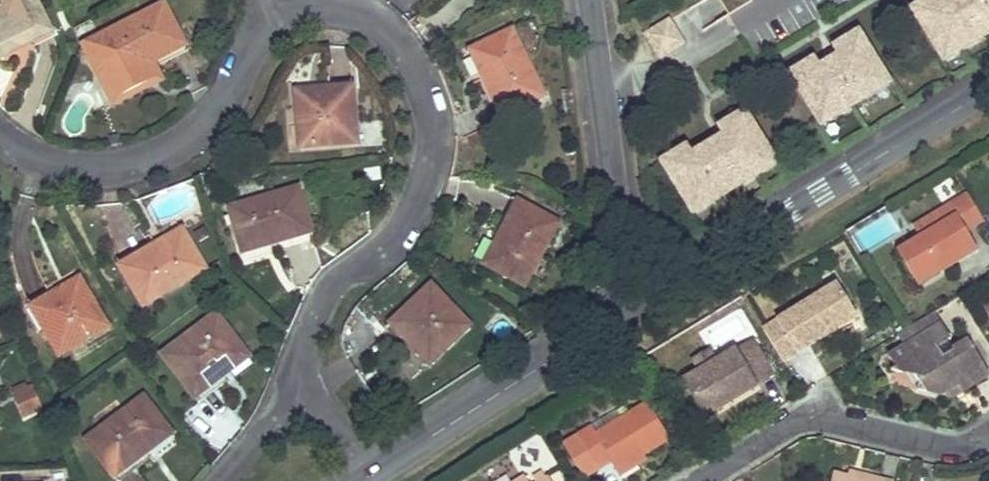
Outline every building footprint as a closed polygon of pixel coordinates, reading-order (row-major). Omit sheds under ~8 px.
[(41,38),(51,33),(35,0),(0,0),(0,53),(29,39),(31,43),(41,38)] [(730,13),(751,1),(751,0),(722,0),(730,13)] [(953,15),(944,0),(922,0),(910,7),(939,54),(972,34),(976,40),(988,32),(988,0),(977,0),(953,15)] [(152,66),(171,56),(189,46),(168,5),(102,39),(120,74),(149,59),(152,66)] [(668,18),(645,32),(659,56),(682,41),(668,18)] [(499,120),(553,94),(521,29),(472,53),(485,80),(480,82),(499,120)] [(858,30),(832,46),(846,70),(829,81),(814,56),(788,73),(816,118),(840,103),(843,109),(865,96),(862,90),(885,76),(858,30)] [(0,58),(31,43),(29,39),(0,53),(0,58)] [(485,80),(472,53),(467,55),(480,82),(485,80)] [(120,74),(123,81),(152,66),(149,59),(120,74)] [(499,120),(480,82),(475,85),(494,123),(499,120)] [(353,88),(327,90),(327,95),(289,98),(294,153),(359,147),(353,88)] [(687,143),(660,160),(689,207),(714,192),(717,198),(743,182),(740,176),(773,156),(744,109),(716,126),(731,150),(702,168),(687,143)] [(272,246),(309,235),(297,193),(229,212),(239,250),(270,241),(272,246)] [(919,236),(897,249),(919,287),(978,251),(966,232),(984,221),(968,193),(950,204),(955,213),(919,236)] [(509,198),(489,238),(495,241),(515,201),(509,198)] [(515,201),(495,241),(501,244),(488,270),(524,289),(558,223),(515,201)] [(950,204),(913,226),(919,236),(955,213),(950,204)] [(163,252),(190,237),(187,232),(160,247),(163,252)] [(273,252),(311,241),(309,235),(272,246),(273,252)] [(190,237),(163,252),(160,247),(123,268),(146,307),(209,270),(190,237)] [(123,268),(160,247),(156,241),(120,262),(123,268)] [(270,241),(239,250),(241,255),(272,246),(270,241)] [(495,241),(481,267),(488,270),(501,244),(495,241)] [(88,287),(85,282),(55,298),(58,303),(88,287)] [(860,318),(839,285),(764,330),(784,363),(860,318)] [(435,362),(472,327),(433,286),(391,326),(409,345),(413,340),(435,362)] [(88,287),(58,303),(55,298),(33,310),(58,358),(111,329),(88,287)] [(33,310),(55,298),(52,292),(29,304),(33,310)] [(951,340),(935,313),(895,338),(902,350),(892,355),(875,365),(883,380),(894,374),(904,390),(902,398),(927,404),(951,390),(949,388),(955,384),(961,393),(988,376),(969,343),(953,352),(947,342),(951,340)] [(218,370),(243,351),(218,317),(162,358),(191,397),(221,375),(218,370)] [(409,345),(391,326),(386,330),(404,349),(409,345)] [(902,350),(895,338),(886,343),(892,355),(902,350)] [(774,377),(751,339),(716,361),(698,372),(683,381),(705,417),(774,377)] [(413,340),(409,345),(430,367),(435,362),(413,340)] [(709,349),(691,361),(698,372),(716,361),(709,349)] [(221,375),(247,357),(243,351),(218,370),(221,375)] [(194,402),(225,380),(221,375),(191,397),(194,402)] [(951,390),(927,404),(936,407),(961,393),(955,384),(949,388),(951,390)] [(27,418),(43,411),(33,387),(17,394),(27,418)] [(145,449),(169,431),(146,399),(87,442),(114,480),(149,455),(145,449)] [(594,428),(566,444),(586,479),(613,463),(617,470),(643,455),(668,440),(647,404),(623,418),(597,434),(594,428)] [(619,412),(594,428),(597,434),(623,418),(619,412)] [(149,455),(173,437),(169,431),(145,449),(149,455)] [(152,459),(149,455),(114,480),(115,480),(123,480),(152,459)] [(621,476),(646,461),(643,455),(617,470),(621,476)]
